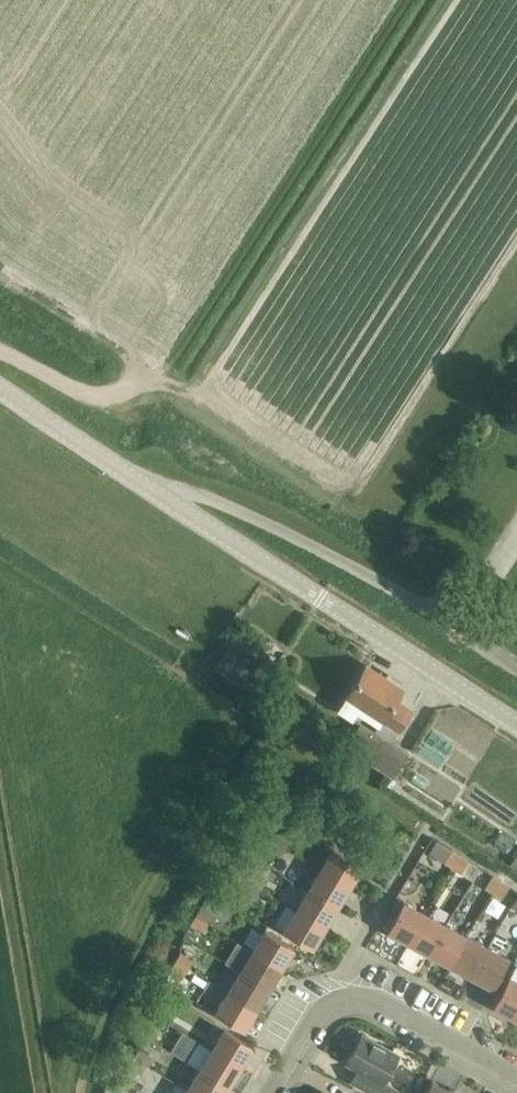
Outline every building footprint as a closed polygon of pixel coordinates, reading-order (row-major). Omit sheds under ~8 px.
[(267,703),(284,678),(264,665),(271,655),(237,634),(214,668),(246,689),(267,703)] [(399,728),(400,726),(412,708),(397,698),(403,689),(367,665),(348,695),(399,728)] [(459,703),(444,722),(465,738),(480,719),(459,703)] [(394,775),(408,753),(360,722),(346,744),(394,775)] [(286,848),(291,839),(279,831),(274,840),(286,848)] [(406,853),(412,844),(402,838),(396,847),(406,853)] [(281,857),(286,848),(274,840),(268,849),(281,857)] [(450,866),(458,853),(437,840),(429,853),(450,866)] [(350,886),(363,866),(333,848),(321,868),(350,886)] [(461,873),(470,860),(458,853),(450,866),(461,873)] [(338,907),(350,886),(321,868),(308,889),(338,907)] [(262,889),(267,880),(254,872),(249,881),(262,889)] [(501,899),(510,886),(493,875),(485,888),(501,899)] [(256,897),(262,889),(249,881),(244,889),(256,897)] [(325,928),(338,907),(308,889),(296,910),(325,928)] [(409,942),(425,912),(404,901),(388,931),(409,942)] [(200,907),(195,916),(209,924),(214,915),(212,914),(201,907),(200,907)] [(290,919),(283,930),(294,937),(313,948),(325,928),(296,910),(290,919)] [(430,954),(446,924),(425,912),(409,942),(430,954)] [(203,932),(209,924),(195,916),(190,925),(203,932)] [(451,965),(467,935),(446,924),(430,954),(451,965)] [(282,968),(294,948),(265,930),(253,950),(282,968)] [(472,977),(488,947),(467,935),(451,965),(472,977)] [(238,942),(225,962),(240,971),(270,989),(282,968),(253,950),(238,942)] [(493,988),(509,958),(488,947),(472,977),(493,988)] [(189,968),(194,959),(181,951),(176,960),(189,968)] [(184,976),(189,968),(176,960),(171,969),(184,976)] [(257,1009),(270,989),(240,971),(228,992),(257,1009)] [(493,1007),(514,1018),(516,1013),(516,981),(509,976),(503,987),(493,1007)] [(245,1030),(257,1009),(228,992),(215,1012),(245,1030)] [(160,1030),(166,1021),(153,1013),(148,1022),(160,1030)] [(154,1042),(158,1034),(145,1027),(141,1034),(154,1042)] [(242,1066),(254,1046),(225,1028),(212,1049),(242,1066)] [(397,1091),(388,1086),(383,1083),(399,1055),(363,1034),(347,1063),(361,1071),(354,1083),(372,1092),(397,1092),(397,1091)] [(212,1050),(199,1042),(188,1061),(200,1069),(229,1087),(242,1066),(212,1049),(212,1050)] [(147,1065),(152,1057),(139,1049),(133,1057),(147,1065)] [(141,1074),(147,1065),(133,1057),(128,1066),(141,1074)] [(229,1087),(200,1069),(188,1090),(187,1090),(192,1092),(226,1092),(229,1087)] [(455,1092),(432,1080),(425,1092),(454,1092),(455,1092)]
